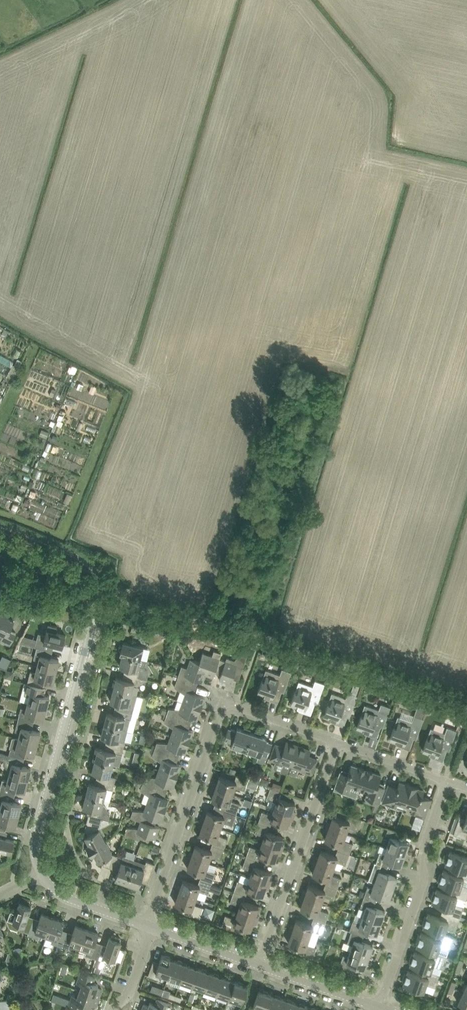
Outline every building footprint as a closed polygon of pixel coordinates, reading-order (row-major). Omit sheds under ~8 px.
[(5,616),(6,614),(0,611),(0,635),(2,636),(0,640),(0,641),(10,645),(16,633),(10,630),(15,621),(5,616)] [(39,633),(35,646),(37,647),(50,650),(52,644),(63,646),(66,635),(56,632),(58,626),(49,624),(46,634),(39,633)] [(149,634),(151,628),(133,624),(132,630),(149,634)] [(120,646),(119,647),(120,648),(120,649),(121,650),(120,653),(123,654),(141,658),(148,660),(151,648),(144,647),(123,641),(122,645),(121,645),(120,645),(120,646)] [(56,671),(59,659),(48,656),(50,650),(37,647),(34,658),(39,660),(38,666),(56,671)] [(203,652),(200,661),(206,674),(211,676),(213,677),(215,672),(221,674),(226,660),(220,658),(222,653),(214,650),(212,656),(203,652)] [(242,671),(248,653),(241,650),(235,660),(227,657),(226,660),(221,674),(219,679),(227,682),(228,680),(232,682),(233,678),(239,680),(242,671)] [(147,679),(149,673),(145,666),(139,665),(141,658),(123,654),(120,665),(128,667),(127,673),(147,679)] [(11,658),(3,655),(0,660),(0,665),(6,668),(11,658)] [(182,666),(178,676),(186,678),(185,682),(196,686),(199,680),(203,682),(204,679),(206,674),(200,661),(191,658),(188,668),(182,666)] [(53,682),(56,671),(38,666),(36,672),(31,671),(28,683),(40,686),(42,680),(53,682)] [(261,683),(258,692),(267,695),(266,698),(270,700),(278,702),(281,693),(282,691),(284,692),(292,671),(282,668),(280,674),(268,670),(265,680),(262,679),(261,683)] [(7,669),(5,677),(12,679),(13,675),(11,670),(7,669)] [(147,679),(127,673),(125,679),(117,677),(114,689),(132,693),(133,687),(134,688),(147,680),(147,679)] [(178,676),(175,686),(186,694),(183,701),(201,708),(204,700),(205,696),(204,696),(194,693),(196,686),(185,682),(186,678),(178,676)] [(294,694),(291,704),(300,707),(299,710),(303,711),(311,714),(315,703),(317,704),(321,694),(325,683),(315,680),(313,686),(301,682),(298,692),(295,691),(294,694)] [(28,683),(25,694),(30,696),(28,702),(47,707),(50,695),(45,694),(46,688),(40,686),(28,683)] [(327,706),(324,715),(333,718),(332,721),(336,723),(344,726),(347,716),(350,717),(353,708),(358,695),(356,694),(359,684),(354,683),(351,692),(348,692),(346,698),(334,693),(331,703),(329,703),(327,706)] [(114,689),(111,700),(119,703),(118,709),(131,712),(133,713),(138,695),(132,693),(114,689)] [(162,709),(161,713),(164,714),(191,723),(193,717),(196,719),(197,719),(199,715),(201,708),(183,701),(178,700),(175,708),(169,708),(168,711),(162,709)] [(44,718),(47,707),(28,702),(27,708),(21,707),(18,719),(31,722),(33,716),(44,718)] [(360,718),(357,727),(366,730),(365,733),(369,735),(377,737),(380,728),(381,726),(383,727),(386,719),(391,706),(381,703),(379,709),(367,705),(364,715),(361,714),(360,718)] [(393,729),(390,739),(399,742),(398,745),(402,746),(410,749),(413,739),(414,737),(416,738),(419,731),(424,718),(422,717),(425,708),(420,706),(416,716),(414,715),(412,721),(400,717),(397,727),(394,726),(393,729)] [(107,712),(104,724),(128,730),(131,719),(133,713),(131,712),(118,709),(116,715),(107,712)] [(164,714),(163,718),(166,718),(164,721),(174,728),(171,735),(189,742),(192,734),(193,730),(192,730),(189,729),(191,723),(164,714)] [(37,743),(40,731),(29,728),(31,722),(18,719),(15,731),(21,732),(19,738),(37,743)] [(104,724),(101,736),(110,738),(109,744),(124,748),(125,742),(128,730),(104,724)] [(426,741),(423,750),(432,753),(431,756),(435,758),(443,761),(447,749),(449,750),(457,730),(456,730),(447,726),(445,732),(433,728),(430,738),(428,738),(426,741)] [(250,731),(251,729),(245,727),(244,729),(238,727),(237,730),(229,727),(224,740),(232,742),(231,745),(246,750),(252,732),(250,731)] [(261,735),(261,732),(255,730),(255,733),(252,732),(246,750),(259,755),(257,760),(263,762),(264,761),(266,762),(268,755),(269,752),(272,742),(266,740),(267,737),(261,735)] [(153,744),(151,747),(179,757),(181,751),(184,753),(185,753),(187,749),(189,742),(171,735),(169,743),(157,742),(156,745),(153,744)] [(12,743),(9,755),(22,758),(23,752),(34,754),(37,743),(19,738),(14,737),(12,743)] [(289,773),(298,745),(286,741),(284,747),(276,744),(270,759),(280,762),(280,761),(284,763),(281,770),(289,773)] [(96,747),(93,759),(95,759),(113,764),(119,765),(119,766),(122,754),(124,748),(109,744),(107,750),(104,749),(98,748),(96,747)] [(312,774),(317,758),(309,755),(311,750),(298,745),(289,773),(296,775),(299,768),(303,769),(303,770),(312,774)] [(151,747),(150,751),(154,752),(152,755),(162,762),(159,769),(177,776),(180,768),(181,764),(180,764),(177,763),(179,757),(151,747)] [(31,767),(20,764),(22,758),(9,755),(0,753),(0,754),(0,759),(5,760),(4,764),(5,767),(11,768),(10,774),(28,779),(31,767)] [(115,783),(116,777),(110,775),(113,764),(95,759),(92,771),(101,773),(99,779),(115,783)] [(340,771),(335,786),(344,790),(349,791),(351,785),(360,788),(366,769),(351,764),(348,773),(348,775),(341,772),(341,771),(340,771)] [(145,776),(143,783),(167,791),(169,785),(172,787),(173,787),(175,783),(177,776),(159,769),(157,777),(145,776)] [(380,802),(382,796),(386,787),(379,784),(378,783),(381,775),(366,769),(360,788),(366,791),(368,792),(366,797),(380,802)] [(28,779),(10,774),(8,780),(3,779),(0,789),(0,791),(12,794),(14,788),(25,791),(28,779)] [(245,790),(249,779),(237,775),(235,781),(220,775),(218,782),(215,781),(213,786),(233,793),(235,787),(245,790)] [(262,778),(260,783),(268,786),(270,780),(262,778)] [(89,783),(86,794),(104,799),(110,801),(112,795),(113,789),(115,783),(99,779),(98,785),(89,783)] [(385,793),(382,802),(396,807),(403,809),(405,804),(412,785),(405,783),(400,781),(398,787),(389,784),(385,793)] [(143,783),(140,789),(150,796),(147,803),(166,810),(168,802),(170,798),(168,798),(165,797),(167,791),(143,783)] [(412,785),(405,804),(413,806),(411,812),(416,813),(417,814),(413,826),(413,827),(420,829),(424,817),(425,817),(431,799),(422,795),(424,790),(418,788),(418,787),(412,785)] [(236,814),(240,803),(231,800),(233,793),(213,786),(212,791),(214,792),(212,799),(227,804),(225,810),(236,814)] [(269,798),(267,805),(274,808),(294,815),(296,810),(293,809),(295,802),(288,800),(290,794),(283,791),(271,787),(267,798),(269,798)] [(22,803),(11,800),(12,794),(0,791),(0,803),(2,804),(0,810),(19,815),(22,803)] [(109,819),(110,813),(105,804),(103,804),(104,799),(86,794),(83,806),(92,808),(90,814),(103,818),(109,819)] [(133,810),(131,817),(160,827),(160,826),(155,825),(157,819),(160,821),(162,821),(163,817),(166,810),(147,803),(145,811),(133,810)] [(203,816),(201,821),(221,828),(223,821),(233,825),(236,814),(225,810),(214,806),(212,812),(208,810),(205,817),(203,816)] [(294,815),(274,808),(272,814),(262,811),(259,822),(271,826),(273,820),(287,825),(290,818),(292,819),(294,815)] [(3,830),(5,824),(16,827),(19,815),(0,810),(0,811),(0,829),(3,830)] [(89,814),(85,830),(88,835),(85,836),(89,843),(87,844),(88,847),(87,848),(87,849),(87,850),(87,851),(90,850),(106,841),(100,828),(103,818),(90,814),(88,814),(89,814)] [(358,830),(362,819),(350,815),(348,821),(333,815),(331,822),(328,821),(326,826),(346,833),(348,826),(358,830)] [(465,821),(459,819),(460,816),(459,819),(454,833),(453,834),(466,838),(466,835),(466,815),(465,821)] [(125,833),(125,834),(139,839),(149,842),(151,836),(154,838),(156,838),(157,834),(160,827),(131,817),(141,821),(139,828),(127,827),(126,830),(125,833)] [(454,833),(459,819),(455,817),(450,832),(454,833)] [(224,848),(228,838),(218,834),(221,828),(201,821),(199,825),(202,826),(200,833),(214,838),(212,844),(224,848)] [(282,849),(283,844),(281,843),(283,837),(269,831),(271,826),(259,822),(255,832),(265,836),(262,842),(282,849)] [(350,854),(353,843),(344,839),(346,833),(326,826),(325,831),(327,832),(325,839),(340,844),(338,849),(350,854)] [(409,842),(398,838),(400,832),(391,829),(388,828),(386,835),(391,836),(387,847),(405,854),(410,842),(409,842)] [(14,840),(3,837),(5,830),(3,830),(0,829),(0,855),(2,849),(11,852),(14,840)] [(90,850),(87,851),(88,852),(89,852),(90,852),(91,852),(92,855),(95,853),(99,861),(101,859),(104,865),(113,868),(117,855),(113,853),(106,841),(90,850)] [(282,849),(262,842),(260,849),(250,845),(247,856),(258,860),(260,855),(275,860),(278,853),(280,854),(282,849)] [(220,859),(224,848),(212,844),(210,850),(196,845),(193,851),(191,851),(189,855),(209,862),(211,856),(220,859)] [(153,845),(151,851),(157,853),(159,847),(153,845)] [(378,856),(376,863),(388,867),(390,861),(401,865),(405,854),(387,847),(385,853),(380,852),(378,856)] [(346,864),(350,854),(338,849),(336,855),(321,850),(319,857),(316,856),(314,861),(334,867),(336,861),(346,864)] [(450,851),(449,854),(447,853),(445,861),(446,861),(445,864),(460,869),(458,875),(443,870),(466,878),(466,857),(450,851)] [(117,855),(113,868),(119,870),(116,878),(127,882),(133,865),(135,859),(124,855),(123,857),(117,855)] [(209,862),(189,855),(187,860),(190,861),(187,868),(202,873),(200,879),(212,883),(216,872),(206,869),(209,862)] [(270,884),(271,879),(269,878),(271,871),(256,866),(258,860),(247,856),(243,867),(252,870),(250,877),(270,884)] [(133,865),(127,882),(138,886),(141,878),(148,880),(147,883),(148,883),(155,863),(147,860),(146,863),(135,859),(133,865)] [(337,888),(341,877),(332,874),(334,867),(314,861),(313,865),(315,866),(313,873),(328,878),(326,884),(337,888)] [(373,869),(369,880),(375,881),(393,888),(397,876),(386,873),(388,867),(376,863),(375,862),(373,869)] [(443,870),(442,873),(441,872),(438,879),(440,880),(439,883),(453,888),(451,893),(437,888),(437,889),(466,899),(466,898),(466,886),(462,884),(464,878),(466,879),(466,878),(443,870)] [(270,884),(250,877),(248,883),(238,880),(234,891),(246,895),(248,889),(263,894),(265,888),(268,889),(270,884)] [(212,883),(200,879),(198,884),(183,879),(181,886),(178,885),(177,890),(196,897),(199,890),(208,894),(212,883)] [(366,892),(364,897),(376,901),(378,895),(389,899),(389,900),(393,888),(375,881),(373,888),(372,887),(368,886),(367,889),(366,891),(366,892)] [(334,899),(337,888),(326,884),(324,890),(309,885),(306,891),(304,890),(302,895),(322,902),(324,896),(334,899)] [(466,899),(437,889),(436,891),(434,891),(431,898),(433,899),(432,902),(447,907),(445,913),(460,918),(464,906),(455,903),(457,896),(466,900),(466,899)] [(196,897),(177,890),(175,895),(178,896),(175,902),(190,908),(188,913),(200,917),(204,907),(194,903),(196,897)] [(257,918),(259,914),(257,913),(259,906),(244,901),(246,895),(234,891),(231,901),(240,905),(238,911),(257,918)] [(325,923),(329,912),(319,909),(322,902),(302,895),(300,900),(303,901),(301,908),(315,913),(313,919),(325,923)] [(359,907),(357,914),(363,916),(381,922),(385,911),(385,910),(385,911),(374,907),(376,901),(364,897),(360,908),(359,907)] [(8,919),(7,920),(10,927),(17,929),(18,928),(29,932),(33,922),(33,920),(27,918),(31,907),(20,903),(16,912),(11,910),(8,919)] [(257,918),(238,911),(236,918),(226,915),(222,925),(234,929),(236,924),(251,929),(253,922),(256,923),(257,918)] [(47,935),(53,917),(42,913),(38,924),(33,922),(29,932),(28,934),(39,938),(41,933),(47,935)] [(456,930),(460,918),(445,913),(443,918),(428,913),(427,916),(425,916),(423,923),(424,924),(423,927),(453,937),(444,934),(447,927),(456,930)] [(381,922),(363,916),(361,922),(354,919),(350,930),(352,931),(364,935),(366,930),(377,933),(376,934),(377,934),(381,922)] [(62,946),(66,933),(61,931),(65,921),(53,917),(47,935),(44,943),(51,946),(53,945),(54,943),(62,946)] [(321,934),(325,923),(313,919),(311,924),(297,919),(294,926),(292,925),(290,930),(310,937),(312,930),(321,934)] [(81,947),(87,929),(76,925),(72,935),(66,933),(62,946),(73,950),(75,945),(81,947)] [(449,949),(453,937),(423,927),(438,932),(436,937),(421,932),(420,935),(419,935),(416,942),(418,943),(417,945),(446,956),(447,956),(438,952),(440,946),(449,949)] [(96,958),(100,945),(95,943),(99,933),(87,929),(81,947),(87,949),(85,954),(96,958)] [(313,957),(316,948),(317,947),(307,943),(310,937),(290,930),(288,935),(291,935),(288,942),(303,947),(301,953),(313,957)] [(372,945),(362,941),(364,935),(352,931),(350,938),(348,942),(353,944),(351,950),(369,957),(373,945),(372,945)] [(96,958),(94,965),(96,965),(94,970),(100,972),(100,971),(102,967),(103,967),(104,962),(105,962),(105,961),(107,962),(109,957),(121,961),(125,949),(124,949),(119,947),(121,941),(120,940),(121,938),(112,935),(111,937),(110,937),(106,947),(100,945),(96,958)] [(442,968),(446,956),(417,945),(417,946),(431,951),(429,956),(415,951),(414,954),(412,953),(409,961),(411,961),(410,964),(440,975),(440,974),(431,971),(433,965),(442,968)] [(369,957),(351,950),(348,956),(344,955),(340,966),(352,970),(354,964),(364,968),(365,968),(369,957)] [(169,976),(174,959),(170,958),(171,957),(162,954),(158,965),(153,963),(148,975),(159,978),(161,974),(169,976)] [(169,976),(167,981),(171,983),(173,978),(181,981),(187,964),(182,962),(183,961),(178,960),(178,961),(174,959),(169,976)] [(68,966),(62,964),(60,972),(65,974),(68,966)] [(187,964),(181,981),(193,985),(199,968),(195,966),(191,964),(190,965),(187,964)] [(439,977),(440,975),(410,964),(425,970),(423,975),(408,970),(407,973),(405,972),(403,980),(404,980),(403,983),(424,991),(427,983),(435,987),(439,977)] [(193,985),(191,990),(196,991),(197,987),(205,989),(211,972),(207,971),(207,970),(203,968),(202,969),(199,968),(193,985)] [(81,971),(77,982),(80,983),(77,989),(100,997),(102,989),(97,987),(98,984),(93,982),(96,976),(86,973),(81,971)] [(211,972),(205,989),(217,994),(223,977),(219,975),(219,974),(215,973),(215,974),(214,973),(211,972)] [(223,977),(217,994),(229,998),(235,981),(231,979),(227,977),(227,978),(226,978),(223,977)] [(229,998),(228,1003),(232,1004),(234,999),(242,1002),(245,992),(248,985),(243,984),(243,983),(239,981),(239,982),(235,981),(229,998)] [(69,1006),(82,1009),(83,1009),(85,1005),(90,1007),(92,1003),(97,1005),(100,997),(77,989),(75,995),(72,994),(69,1006)] [(253,1006),(261,1009),(266,1009),(272,994),(268,992),(264,990),(264,991),(259,989),(253,1006)] [(463,992),(458,1002),(466,1006),(466,993),(463,992)] [(266,1009),(280,1009),(284,998),(280,997),(280,996),(276,994),(276,995),(272,994),(266,1009)] [(142,1009),(170,1009),(172,1003),(157,998),(155,1004),(150,1002),(149,1006),(144,1004),(142,1009)] [(280,1009),(293,1009),(296,1002),(293,1001),(292,1001),(293,1000),(288,999),(284,998),(280,1009)] [(11,1008),(10,999),(0,999),(0,1009),(11,1008)]
